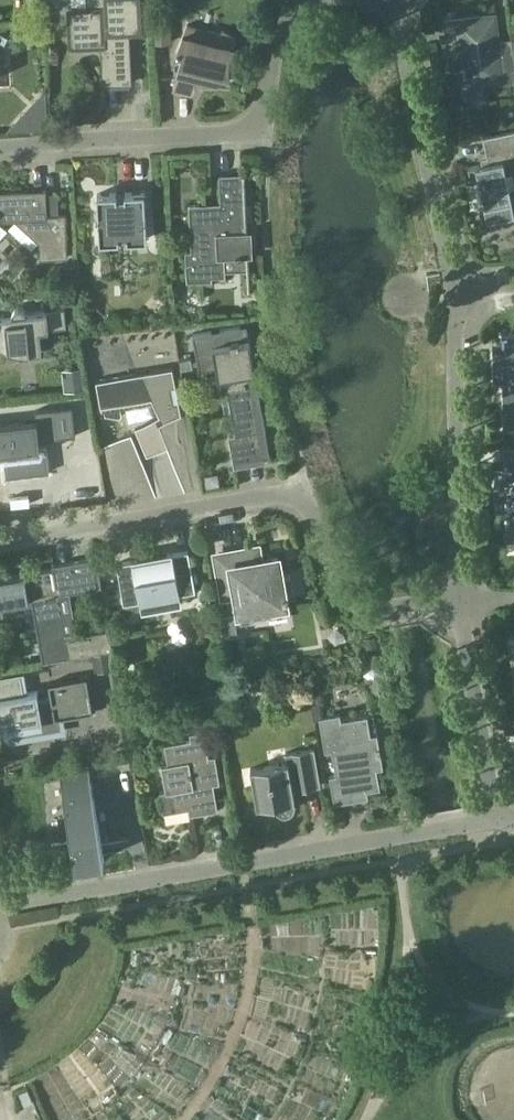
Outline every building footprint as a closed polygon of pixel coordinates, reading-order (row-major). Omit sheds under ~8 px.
[(87,7),(71,8),(73,44),(88,43),(87,33),(101,32),(104,83),(132,82),(129,25),(139,25),(138,0),(87,0),(87,7)] [(447,20),(452,59),(461,57),(465,86),(513,80),(513,51),(513,40),(498,42),(495,14),(447,20)] [(154,42),(172,41),(171,17),(153,18),(154,42)] [(222,32),(188,24),(177,49),(180,50),(183,51),(174,88),(193,93),(198,80),(198,76),(210,76),(210,80),(231,80),(230,58),(237,37),(224,29),(222,32)] [(477,166),(477,165),(469,167),(472,181),(480,179),(486,204),(480,205),(484,225),(504,221),(503,215),(513,213),(513,131),(484,137),(488,156),(481,157),(483,165),(477,166)] [(244,209),(243,173),(217,174),(219,209),(207,210),(207,204),(187,205),(190,250),(184,251),(185,282),(211,280),(210,276),(224,276),(223,258),(247,257),(245,220),(249,220),(248,208),(244,209)] [(0,191),(0,220),(16,219),(40,241),(41,258),(68,256),(66,213),(48,214),(47,189),(0,191)] [(129,241),(149,240),(146,190),(126,192),(126,195),(118,196),(118,192),(98,193),(99,212),(97,212),(97,224),(100,224),(101,242),(121,241),(121,237),(129,237),(129,241)] [(61,278),(76,277),(75,264),(61,265),(61,278)] [(13,314),(0,316),(0,345),(2,346),(10,349),(20,351),(31,351),(38,351),(42,351),(40,329),(67,326),(65,308),(27,313),(26,310),(24,308),(22,307),(20,306),(19,306),(17,307),(15,308),(14,310),(13,312),(13,314)] [(265,462),(263,451),(270,450),(247,325),(194,335),(199,363),(216,359),(217,366),(223,365),(236,434),(229,435),(234,461),(263,456),(264,463),(265,462)] [(503,343),(493,343),(494,381),(503,381),(503,408),(513,408),(513,333),(503,334),(503,343)] [(173,366),(96,379),(101,407),(104,407),(106,415),(120,417),(122,413),(121,404),(153,398),(157,412),(155,413),(157,419),(160,418),(160,419),(136,428),(147,458),(169,449),(160,427),(182,417),(173,366)] [(84,387),(82,372),(64,374),(66,389),(84,387)] [(56,408),(36,410),(37,420),(0,424),(0,452),(5,452),(7,477),(50,472),(47,445),(41,446),(40,440),(59,438),(56,408)] [(507,480),(498,480),(498,509),(507,509),(507,537),(513,537),(513,447),(506,448),(507,480)] [(224,597),(237,595),(240,613),(267,608),(269,617),(288,613),(287,605),(288,605),(286,595),(294,594),(291,575),(283,576),(279,557),(253,562),(251,549),(217,555),(224,597)] [(142,610),(182,603),(180,594),(196,591),(189,551),(118,564),(125,604),(140,601),(142,610)] [(44,662),(69,657),(66,636),(75,635),(71,614),(64,615),(60,594),(102,586),(97,558),(53,566),(54,569),(0,578),(0,610),(6,609),(4,603),(32,598),(44,662)] [(234,613),(220,616),(224,638),(238,635),(234,613)] [(66,636),(69,657),(114,650),(110,629),(75,635),(66,636)] [(115,669),(111,651),(92,655),(96,673),(115,669)] [(39,696),(38,691),(28,692),(25,672),(0,677),(0,732),(7,731),(9,742),(67,733),(64,716),(94,711),(88,676),(49,683),(51,693),(39,696)] [(369,797),(368,791),(381,789),(377,769),(384,768),(378,734),(372,735),(368,716),(342,720),(341,714),(322,717),(318,697),(310,695),(314,720),(320,719),(326,751),(332,750),(337,775),(330,776),(335,803),(369,797)] [(162,765),(167,790),(160,791),(164,813),(190,808),(191,815),(203,813),(203,812),(218,810),(214,784),(220,783),(216,756),(209,757),(205,731),(190,733),(192,740),(166,744),(169,764),(162,765)] [(322,786),(315,748),(286,753),(288,762),(251,769),(258,806),(276,803),(279,809),(283,811),(287,812),(291,810),(294,807),(295,804),(296,800),(294,791),(322,786)] [(105,859),(89,768),(61,773),(65,797),(68,842),(72,841),(76,863),(84,862),(105,859)]
